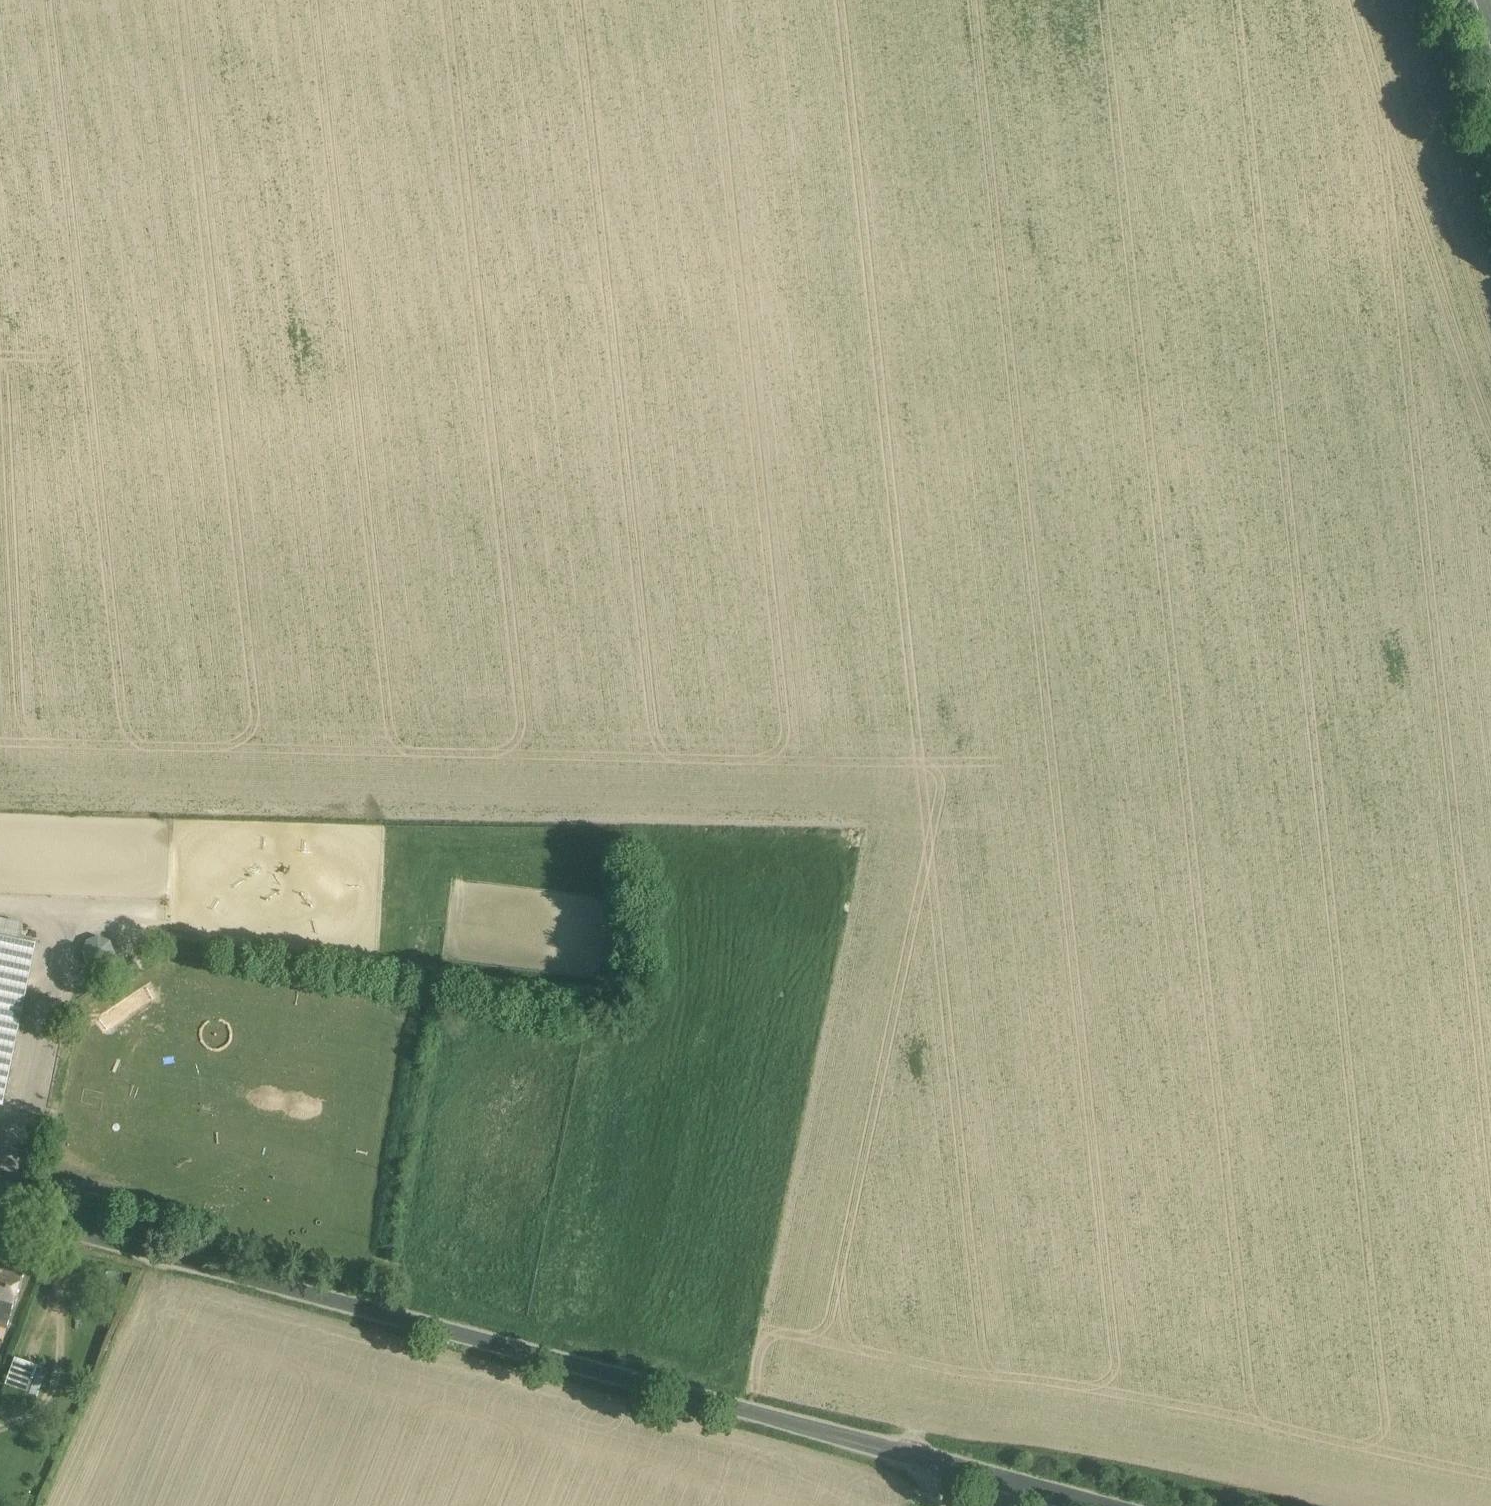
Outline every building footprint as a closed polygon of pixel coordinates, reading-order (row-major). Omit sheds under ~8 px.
[(0,920),(0,936),(20,940),(23,924),(0,920)] [(2,1105),(36,943),(20,940),(0,936),(0,1104),(2,1105)] [(95,957),(84,955),(76,962),(76,972),(84,979),(95,977),(100,967),(95,957)] [(7,1329),(22,1274),(0,1268),(0,1327),(7,1329)] [(40,1365),(15,1356),(5,1384),(38,1396),(45,1375),(37,1372),(40,1365)]
